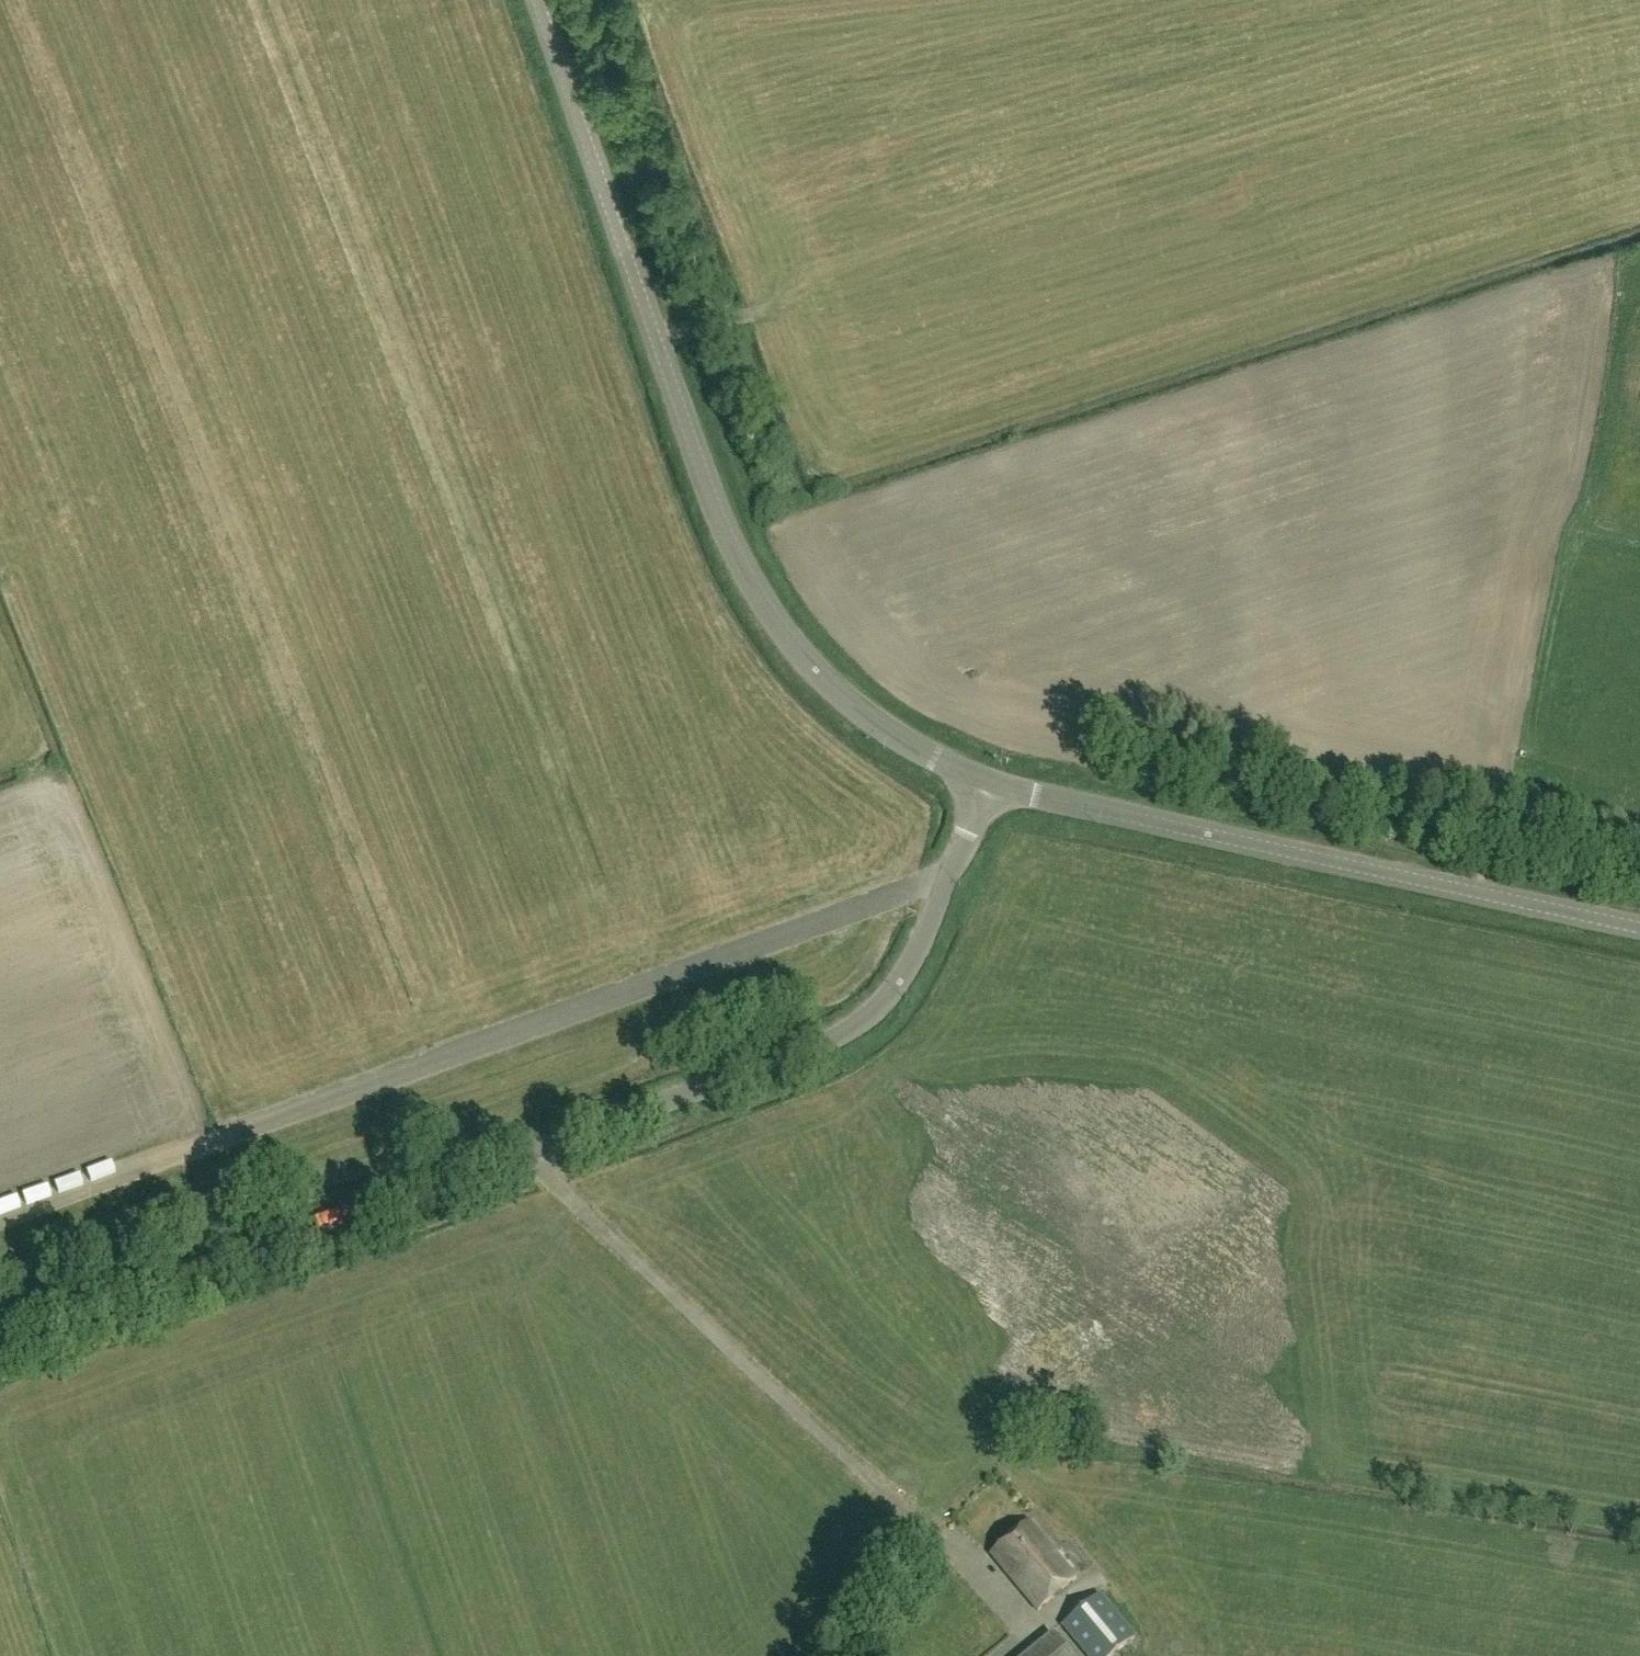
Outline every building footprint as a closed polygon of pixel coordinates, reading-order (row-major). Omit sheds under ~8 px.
[(990,1554),(1038,1612),(1077,1580),(1029,1522),(990,1554)] [(1089,1655),(1113,1655),(1136,1637),(1101,1595),(1064,1626),(1089,1655)] [(1053,1634),(1028,1655),(1072,1655),(1053,1634)]
